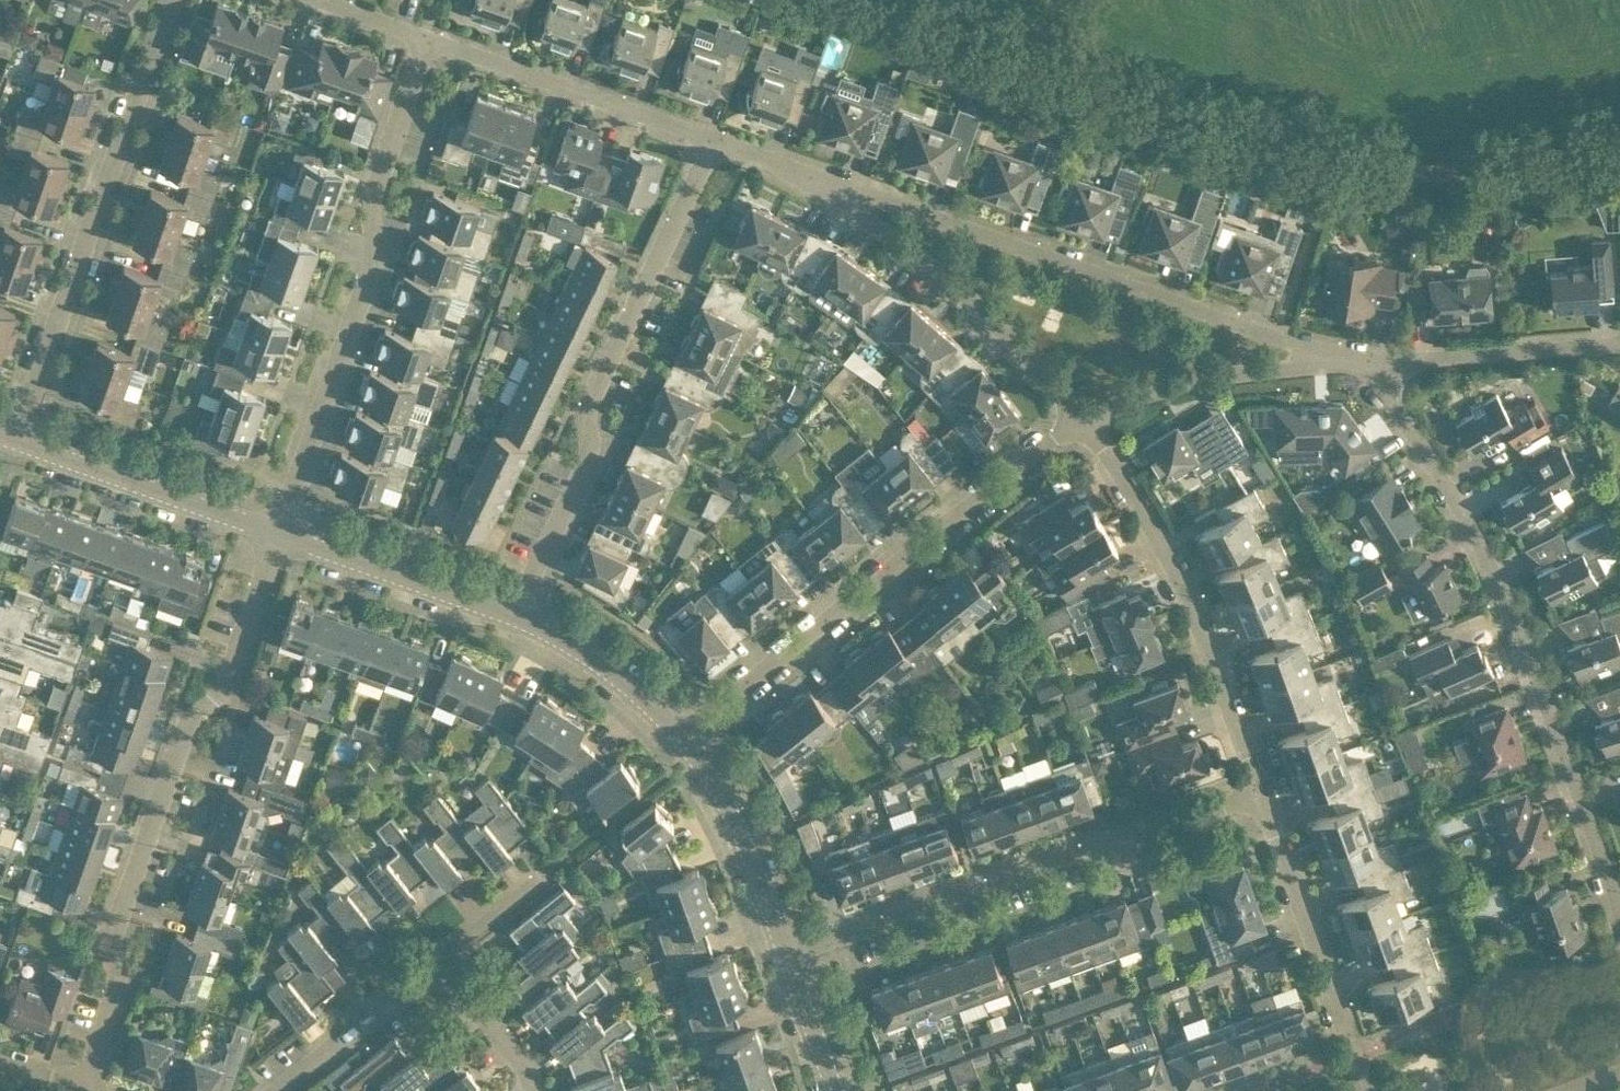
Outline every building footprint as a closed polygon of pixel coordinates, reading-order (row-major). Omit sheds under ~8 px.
[(88,0),(69,0),(64,14),(81,20),(88,0)] [(139,0),(88,0),(81,20),(97,25),(102,10),(112,13),(111,15),(131,22),(139,0)] [(470,2),(470,5),(471,7),(473,8),(472,12),(495,20),(503,23),(506,17),(519,22),(518,23),(519,24),(527,3),(528,0),(469,0),(470,2)] [(538,23),(541,32),(543,32),(541,37),(564,45),(572,48),(575,42),(588,46),(587,48),(589,48),(596,28),(605,3),(603,2),(597,0),(589,0),(587,4),(576,0),(551,0),(545,16),(540,15),(538,23)] [(193,16),(181,50),(202,57),(213,61),(217,48),(236,54),(250,13),(217,1),(210,22),(209,24),(194,19),(195,16),(193,16)] [(603,11),(599,23),(611,27),(616,15),(603,11)] [(280,85),(285,71),(293,51),(278,46),(277,43),(283,25),(250,13),(236,54),(250,59),(249,61),(253,62),(249,74),(280,85)] [(608,45),(607,47),(608,49),(608,51),(609,53),(610,55),(610,56),(612,57),(610,61),(633,70),(642,73),(644,66),(657,71),(657,72),(658,73),(666,52),(674,27),(659,22),(657,28),(642,23),(625,17),(623,16),(614,41),(609,39),(608,41),(608,43),(608,45)] [(12,25),(7,39),(15,42),(16,40),(20,28),(12,25)] [(678,64),(677,72),(679,80),(681,82),(680,86),(703,94),(711,97),(714,91),(727,96),(726,97),(727,97),(735,77),(744,52),(750,33),(729,26),(726,36),(717,33),(712,48),(711,48),(692,41),(683,66),(678,64)] [(23,31),(18,43),(35,49),(39,37),(23,31)] [(292,65),(286,84),(315,94),(331,100),(336,88),(350,47),(336,42),(336,43),(323,39),(319,51),(299,44),(292,65)] [(350,47),(336,88),(352,93),(348,106),(358,109),(361,110),(351,138),(353,138),(368,143),(377,116),(379,117),(392,77),(372,70),(376,57),(363,53),(363,51),(350,47)] [(746,93),(746,95),(746,98),(747,100),(748,103),(749,105),(750,106),(749,110),(772,119),(781,122),(783,116),(796,120),(795,122),(797,122),(804,101),(813,77),(821,55),(799,47),(795,58),(786,55),(780,72),(762,66),(753,90),(748,88),(747,91),(746,93)] [(78,64),(82,54),(70,50),(67,60),(78,64)] [(37,76),(32,91),(49,97),(92,112),(96,101),(90,99),(95,84),(79,79),(84,66),(67,61),(41,52),(33,75),(37,76)] [(828,109),(819,134),(852,146),(854,141),(866,145),(878,149),(885,129),(900,86),(889,82),(878,78),(872,95),(868,105),(842,96),(843,93),(838,92),(838,94),(834,93),(826,90),(821,106),(828,109)] [(504,99),(488,93),(487,97),(477,93),(466,125),(454,121),(456,115),(455,114),(453,121),(442,152),(441,154),(468,163),(475,144),(490,149),(506,103),(503,102),(504,99)] [(92,112),(49,97),(44,111),(23,104),(15,127),(41,136),(45,124),(77,135),(83,120),(88,122),(92,112)] [(526,107),(510,101),(509,104),(506,103),(490,149),(505,154),(498,174),(533,186),(540,167),(532,164),(539,144),(538,144),(535,150),(524,145),(535,114),(525,110),(526,107)] [(902,112),(895,132),(909,137),(900,163),(933,174),(935,169),(946,173),(958,178),(965,157),(981,114),(965,109),(959,106),(949,134),(921,124),(923,119),(902,112)] [(232,145),(240,121),(214,112),(210,125),(178,114),(172,128),(167,126),(163,137),(206,152),(211,137),(232,145)] [(1071,116),(1066,130),(1080,135),(1085,121),(1071,116)] [(256,120),(254,126),(265,130),(268,119),(262,117),(256,120)] [(1054,117),(1051,123),(1054,129),(1061,129),(1065,123),(1061,117),(1054,117)] [(442,152),(453,121),(445,118),(434,149),(442,152)] [(589,127),(575,123),(574,127),(568,125),(554,166),(570,172),(566,184),(595,195),(609,153),(597,149),(601,137),(587,132),(589,127)] [(65,187),(69,177),(63,175),(69,160),(36,149),(41,136),(15,127),(6,151),(27,158),(22,172),(65,187)] [(214,197),(222,174),(201,166),(206,152),(163,137),(159,147),(165,149),(160,164),(192,175),(188,188),(214,197)] [(984,146),(979,162),(989,165),(980,191),(1013,203),(1015,197),(1039,206),(1046,185),(1060,147),(1037,139),(1029,162),(1000,152),(984,146)] [(343,172),(320,164),(324,151),(304,143),(298,142),(293,156),(304,159),(295,183),(336,197),(345,172),(344,171),(343,172)] [(609,153),(595,195),(628,207),(633,194),(649,200),(650,197),(654,199),(660,184),(655,182),(663,159),(640,150),(630,147),(628,152),(626,159),(609,153)] [(1065,174),(1060,190),(1070,194),(1061,219),(1094,231),(1105,235),(1107,230),(1119,234),(1126,214),(1142,171),(1119,163),(1110,190),(1081,180),(1065,174)] [(22,172),(17,187),(0,181),(0,207),(14,212),(18,199),(51,211),(56,196),(62,198),(65,187),(22,172)] [(277,203),(272,217),(298,226),(302,213),(326,221),(325,223),(327,223),(336,197),(295,183),(291,197),(280,193),(277,203)] [(1150,223),(1141,248),(1174,259),(1186,263),(1188,258),(1200,262),(1222,199),(1224,193),(1202,185),(1200,191),(1190,218),(1161,208),(1148,204),(1142,220),(1150,223)] [(205,221),(214,197),(188,188),(183,201),(151,189),(146,204),(140,202),(136,213),(179,228),(184,213),(205,221)] [(479,207),(434,191),(431,198),(428,196),(422,213),(425,214),(423,220),(455,232),(451,243),(419,232),(419,233),(484,256),(493,230),(474,223),(479,207)] [(1291,194),(1284,213),(1301,218),(1304,209),(1310,211),(1314,202),(1308,200),(1291,194)] [(761,252),(779,215),(752,202),(734,239),(761,252)] [(1617,202),(1598,203),(1607,228),(1618,227),(1617,202)] [(42,253),(37,251),(42,236),(10,224),(14,212),(0,207),(0,233),(1,234),(0,236),(0,250),(39,263),(42,253)] [(187,273),(195,249),(174,242),(179,228),(136,213),(133,223),(138,225),(133,240),(165,251),(161,264),(187,273)] [(779,215),(761,252),(784,263),(781,271),(781,273),(782,275),(782,277),(783,278),(785,280),(787,282),(789,283),(792,285),(817,243),(808,237),(803,234),(806,228),(799,225),(779,215)] [(1387,215),(1387,236),(1408,237),(1408,215),(1387,215)] [(265,230),(257,254),(269,258),(309,272),(318,247),(317,246),(317,247),(293,239),(298,226),(272,217),(270,216),(265,230)] [(1413,236),(1429,234),(1427,216),(1411,218),(1413,236)] [(572,219),(567,236),(579,240),(583,227),(585,223),(572,219)] [(1228,233),(1216,267),(1224,269),(1222,276),(1255,288),(1266,292),(1268,287),(1280,291),(1287,270),(1302,228),(1303,227),(1281,220),(1274,237),(1247,227),(1244,237),(1242,237),(1241,238),(1228,233)] [(583,227),(579,240),(601,247),(605,234),(583,227)] [(568,254),(574,240),(547,229),(541,243),(568,254)] [(529,245),(533,233),(524,230),(520,241),(529,245)] [(484,256),(419,233),(417,239),(413,238),(407,254),(411,255),(409,262),(440,273),(436,284),(404,273),(404,274),(469,297),(479,271),(459,264),(464,249),(484,256)] [(1567,271),(1550,272),(1553,310),(1598,306),(1596,288),(1612,286),(1612,282),(1608,239),(1591,240),(1593,264),(1567,266),(1567,271)] [(524,259),(529,245),(520,241),(515,256),(524,259)] [(817,243),(792,285),(796,288),(798,289),(800,290),(801,290),(803,290),(806,290),(808,290),(810,290),(812,289),(814,288),(815,287),(817,285),(818,284),(837,297),(860,264),(858,262),(858,261),(857,259),(848,252),(846,253),(845,253),(836,247),(831,244),(827,249),(817,243)] [(607,283),(618,260),(585,244),(574,267),(607,283)] [(0,250),(0,278),(24,286),(29,272),(35,274),(39,263),(0,250)] [(1379,265),(1380,261),(1352,256),(1351,263),(1327,259),(1323,285),(1319,284),(1316,307),(1343,312),(1344,308),(1372,312),(1374,302),(1392,305),(1395,286),(1392,286),(1395,267),(1379,265)] [(249,282),(245,292),(271,301),(276,288),(299,297),(299,298),(300,298),(309,272),(269,258),(264,271),(262,271),(254,268),(251,275),(250,278),(249,282)] [(179,296),(187,273),(161,264),(157,276),(124,265),(119,280),(113,278),(110,288),(153,303),(158,289),(179,296)] [(860,264),(837,297),(856,311),(855,313),(855,314),(854,316),(854,318),(854,320),(854,323),(855,325),(856,327),(857,329),(858,330),(859,331),(861,332),(863,334),(893,296),(886,290),(890,284),(885,281),(860,264)] [(1468,276),(1430,279),(1433,319),(1491,315),(1488,274),(1488,269),(1485,265),(1469,266),(1467,271),(1468,276)] [(596,306),(607,283),(574,267),(563,290),(596,306)] [(469,297),(404,274),(402,280),(399,279),(393,295),(396,296),(394,303),(426,314),(421,327),(455,338),(464,312),(445,305),(450,291),(469,298),(469,297)] [(512,293),(516,280),(508,277),(504,289),(512,293)] [(741,306),(741,305),(747,292),(722,280),(715,293),(741,306)] [(1425,287),(1410,288),(1411,304),(1426,302),(1425,287)] [(160,349),(169,325),(148,318),(153,303),(110,288),(106,299),(112,301),(107,316),(139,327),(134,339),(160,349)] [(507,306),(512,293),(504,289),(499,303),(507,306)] [(585,328),(596,306),(563,290),(552,312),(585,328)] [(235,314),(230,329),(242,333),(283,347),(292,322),(291,321),(290,322),(267,314),(271,301),(245,292),(237,315),(235,314)] [(695,314),(690,324),(692,327),(690,330),(741,354),(746,344),(748,345),(760,321),(758,320),(760,314),(741,305),(741,306),(715,293),(709,306),(703,303),(701,309),(699,312),(695,314)] [(893,296),(863,334),(866,337),(868,338),(869,339),(871,340),(873,340),(875,341),(878,341),(880,340),(882,340),(884,339),(885,338),(887,337),(888,336),(906,351),(933,321),(910,301),(906,297),(901,302),(893,296)] [(770,301),(766,309),(775,314),(779,305),(770,301)] [(16,328),(10,326),(15,312),(0,306),(0,335),(12,339),(16,328)] [(574,351),(585,328),(552,312),(542,335),(574,351)] [(933,321),(906,351),(924,367),(922,368),(921,370),(921,372),(920,375),(920,377),(920,379),(921,381),(921,383),(923,385),(924,387),(926,388),(929,392),(963,357),(955,349),(960,344),(955,340),(933,321)] [(495,340),(500,327),(491,324),(487,336),(495,340)] [(446,365),(455,338),(421,327),(417,339),(385,328),(383,334),(379,333),(374,349),(377,351),(375,357),(440,380),(440,379),(421,372),(426,358),(446,365)] [(683,360),(677,372),(722,394),(723,394),(725,389),(727,390),(739,366),(737,365),(741,354),(690,330),(689,333),(685,334),(680,344),(682,348),(680,352),(677,357),(683,360)] [(283,347),(242,333),(238,346),(222,341),(214,365),(219,367),(245,376),(249,363),(273,372),(273,373),(274,373),(283,347)] [(0,335),(0,355),(3,347),(8,349),(12,339),(0,335)] [(563,373),(574,351),(542,335),(531,357),(563,373)] [(491,353),(495,340),(487,336),(482,350),(491,353)] [(152,372),(160,349),(134,339),(130,352),(98,341),(92,356),(87,353),(83,364),(126,379),(131,365),(152,372)] [(192,344),(187,356),(200,360),(202,354),(198,346),(192,344)] [(431,406),(440,380),(375,357),(407,369),(403,380),(371,369),(368,376),(365,375),(359,391),(363,392),(361,398),(426,421),(426,420),(406,413),(411,399),(431,406)] [(552,396),(563,373),(531,357),(520,380),(552,396)] [(963,357),(929,392),(933,396),(935,398),(937,399),(939,400),(941,401),(944,401),(946,402),(949,401),(950,401),(952,400),(954,399),(955,398),(967,414),(999,388),(981,365),(977,360),(971,365),(963,357)] [(134,424),(141,404),(142,401),(121,393),(126,379),(83,364),(79,374),(85,376),(80,391),(112,403),(108,415),(134,424)] [(264,397),(240,389),(245,376),(219,367),(214,381),(211,391),(220,395),(216,408),(256,423),(265,397),(264,396),(264,397)] [(880,370),(871,380),(877,384),(885,375),(880,370)] [(479,388),(483,375),(474,372),(470,384),(479,388)] [(654,405),(653,409),(689,427),(699,405),(701,406),(703,407),(705,407),(707,407),(709,407),(711,406),(712,405),(714,404),(716,403),(717,402),(719,400),(720,398),(722,394),(677,372),(671,385),(666,382),(663,387),(662,390),(658,391),(653,401),(654,405)] [(1595,383),(1583,376),(1584,389),(1589,392),(1595,383)] [(542,418),(552,396),(520,380),(509,402),(542,418)] [(803,405),(811,390),(795,382),(787,398),(803,405)] [(1619,382),(1608,402),(1619,409),(1619,382)] [(474,401),(479,388),(470,384),(465,398),(474,401)] [(967,414),(953,424),(981,460),(995,449),(1007,440),(998,427),(1018,412),(999,388),(967,414)] [(1507,410),(1497,393),(1482,402),(1480,400),(1470,406),(1471,413),(1455,422),(1471,450),(1507,429),(1515,443),(1549,424),(1534,400),(1527,405),(1524,400),(1507,410)] [(416,447),(426,421),(361,398),(360,399),(392,410),(388,422),(356,410),(354,417),(350,416),(345,432),(348,433),(346,439),(411,462),(392,455),(397,440),(416,447)] [(530,441),(542,418),(509,402),(498,426),(530,441)] [(1300,406),(1276,407),(1276,429),(1277,444),(1291,444),(1291,459),(1317,459),(1317,443),(1321,443),(1324,443),(1345,470),(1375,447),(1342,405),(1305,406),(1305,404),(1300,404),(1300,406)] [(256,423),(216,408),(211,422),(201,418),(192,442),(218,452),(223,439),(246,447),(246,448),(247,448),(256,423)] [(646,439),(640,451),(684,473),(686,468),(687,467),(687,465),(688,463),(688,461),(687,459),(687,457),(686,455),(685,453),(684,451),(682,450),(681,449),(679,448),(689,427),(653,409),(642,430),(640,436),(646,439)] [(915,415),(907,422),(910,426),(911,427),(920,420),(915,415)] [(1231,425),(1220,431),(1211,417),(1182,435),(1176,426),(1144,445),(1164,478),(1190,461),(1195,470),(1212,460),(1217,469),(1248,450),(1230,422),(1229,422),(1231,425)] [(777,440),(784,427),(771,419),(767,427),(770,436),(777,440)] [(459,442),(464,430),(455,426),(451,438),(459,442)] [(903,451),(885,466),(910,497),(929,483),(934,479),(930,474),(941,465),(923,443),(923,442),(911,427),(910,426),(906,429),(904,431),(903,433),(902,435),(901,437),(900,439),(900,442),(900,444),(901,446),(902,449),(903,451)] [(798,428),(787,437),(800,445),(807,440),(798,428)] [(517,470),(528,447),(495,431),(484,454),(517,470)] [(941,465),(953,456),(935,433),(923,442),(923,443),(941,465)] [(455,455),(459,442),(451,438),(446,452),(455,455)] [(409,468),(411,462),(346,439),(346,440),(378,451),(374,463),(342,452),(339,458),(336,457),(330,473),(334,475),(331,481),(377,497),(382,481),(402,488),(409,468)] [(1538,524),(1549,518),(1548,516),(1563,507),(1553,490),(1578,475),(1561,447),(1529,466),(1537,481),(1501,502),(1517,529),(1535,518),(1538,524)] [(625,466),(615,488),(651,506),(662,484),(664,485),(666,486),(668,486),(670,486),(672,485),(674,485),(676,484),(678,482),(679,481),(681,479),(682,477),(684,473),(640,451),(634,464),(628,461),(625,466)] [(506,493),(517,470),(484,454),(473,477),(506,493)] [(892,512),(910,497),(885,466),(867,480),(865,478),(863,477),(861,476),(859,475),(856,475),(854,475),(852,475),(849,476),(847,477),(845,478),(841,481),(872,520),(883,511),(887,516),(892,512)] [(1270,466),(1259,472),(1263,480),(1275,473),(1270,466)] [(443,490),(447,477),(438,474),(434,486),(443,490)] [(1398,490),(1389,475),(1370,486),(1349,498),(1381,548),(1397,537),(1405,532),(1406,534),(1411,532),(1409,529),(1417,524),(1407,508),(1412,504),(1401,488),(1398,490)] [(727,476),(720,489),(733,495),(739,481),(727,476)] [(495,515),(506,493),(473,477),(463,499),(495,515)] [(835,505),(817,520),(842,552),(861,537),(865,533),(861,528),(872,520),(841,481),(838,484),(836,486),(834,488),(833,490),(832,493),(832,496),(832,499),(833,501),(834,503),(835,505)] [(749,483),(738,492),(745,500),(756,491),(749,483)] [(438,503),(443,490),(434,486),(429,500),(438,503)] [(1213,560),(1242,545),(1259,535),(1251,521),(1267,512),(1253,487),(1221,504),(1227,517),(1196,534),(1204,551),(1207,549),(1213,560)] [(1301,487),(1292,493),(1304,511),(1326,496),(1320,487),(1301,487)] [(604,510),(602,515),(608,518),(602,530),(632,545),(632,546),(646,552),(648,547),(649,546),(650,544),(650,542),(650,540),(650,538),(649,536),(649,534),(648,533),(647,531),(645,530),(644,529),(643,528),(641,527),(651,506),(615,488),(604,510)] [(712,489),(707,498),(725,506),(731,498),(712,489)] [(16,494),(2,531),(3,531),(20,537),(16,548),(26,552),(43,504),(36,501),(35,501),(36,499),(26,496),(26,498),(16,494)] [(1071,508),(1063,495),(1022,519),(1037,545),(1053,535),(1060,549),(1102,524),(1086,498),(1071,508)] [(740,496),(731,502),(736,508),(741,509),(747,504),(740,496)] [(484,538),(495,515),(463,499),(451,523),(484,538)] [(43,504),(26,552),(43,557),(53,561),(56,550),(70,513),(62,510),(62,509),(53,505),(52,507),(43,504)] [(70,513),(56,550),(73,556),(69,567),(79,570),(83,560),(96,522),(89,520),(88,520),(89,518),(79,515),(79,516),(70,513)] [(431,529),(435,518),(424,514),(420,525),(431,529)] [(823,567),(842,552),(817,520),(798,535),(797,533),(795,531),(792,530),(790,530),(788,529),(785,529),(783,529),(781,530),(779,531),(777,532),(773,535),(804,574),(814,565),(819,571),(823,567)] [(1574,553),(1536,571),(1550,600),(1569,591),(1572,597),(1583,591),(1582,589),(1597,581),(1595,576),(1604,571),(1596,554),(1616,544),(1604,520),(1584,529),(1566,538),(1574,553)] [(96,522),(83,560),(110,569),(123,532),(116,529),(115,529),(115,527),(106,524),(105,526),(96,522)] [(1068,596),(1109,572),(1101,559),(1117,550),(1102,524),(1060,549),(1068,562),(1053,571),(1068,596)] [(632,545),(602,530),(596,543),(590,540),(576,568),(586,573),(582,582),(620,605),(622,603),(623,601),(624,598),(624,596),(624,594),(624,591),(624,589),(623,586),(621,584),(620,583),(618,581),(616,580),(632,546),(632,545)] [(123,532),(110,569),(136,578),(149,541),(142,539),(142,538),(142,537),(133,533),(132,535),(123,532)] [(1289,560),(1278,534),(1261,540),(1259,535),(1242,545),(1249,561),(1215,575),(1222,592),(1226,591),(1230,601),(1278,582),(1272,567),(1289,560)] [(766,560),(748,575),(773,606),(776,604),(780,604),(788,598),(788,595),(792,592),(797,588),(793,583),(804,574),(773,535),(769,538),(767,540),(766,542),(765,544),(764,546),(763,548),(763,551),(763,553),(764,556),(765,558),(766,560)] [(149,541),(136,578),(163,588),(176,550),(169,548),(168,548),(169,546),(159,543),(159,544),(149,541)] [(163,588),(157,605),(177,606),(178,605),(199,613),(208,587),(212,575),(200,571),(204,558),(186,551),(185,554),(176,550),(163,588)] [(1433,567),(1427,553),(1399,567),(1410,590),(1417,587),(1429,611),(1461,596),(1444,562),(1433,567)] [(1008,580),(997,567),(989,556),(971,570),(966,565),(960,569),(959,568),(955,569),(951,572),(949,576),(950,578),(945,582),(969,612),(983,601),(995,617),(1005,618),(1016,609),(1011,604),(1021,596),(1011,584),(1008,580)] [(690,557),(682,564),(690,574),(698,568),(690,557)] [(1362,600),(1392,583),(1379,561),(1350,578),(1362,600)] [(16,580),(19,571),(6,566),(3,576),(16,580)] [(29,585),(32,576),(19,571),(16,580),(29,585)] [(755,621),(773,606),(748,575),(730,589),(728,588),(726,586),(724,585),(721,584),(718,584),(715,584),(713,584),(710,586),(708,587),(704,590),(735,629),(746,620),(750,625),(755,621)] [(927,605),(910,618),(945,662),(962,648),(963,640),(952,626),(969,612),(945,582),(939,586),(938,585),(934,586),(930,589),(928,593),(929,594),(923,599),(927,605)] [(1284,597),(1278,582),(1230,601),(1235,612),(1231,614),(1238,631),(1272,617),(1277,631),(1312,617),(1301,590),(1284,597)] [(43,596),(17,587),(13,599),(5,597),(4,600),(2,599),(1,599),(0,599),(0,633),(77,661),(82,649),(84,643),(33,625),(38,609),(39,609),(43,596)] [(704,591),(697,596),(695,601),(694,606),(695,611),(696,612),(698,615),(684,626),(682,624),(680,623),(678,621),(676,621),(673,620),(671,620),(668,620),(666,621),(664,622),(661,623),(659,625),(658,627),(689,660),(697,653),(704,662),(728,643),(724,637),(735,629),(704,590),(704,591)] [(67,605),(71,596),(57,591),(54,600),(67,605)] [(1128,598),(1125,591),(1104,599),(1090,606),(1097,622),(1086,627),(1093,642),(1090,643),(1091,643),(1109,635),(1151,618),(1148,612),(1150,608),(1146,600),(1142,598),(1139,592),(1128,598)] [(80,610),(84,600),(71,596),(67,605),(80,610)] [(321,609),(312,606),(313,603),(295,597),(286,622),(274,618),(265,644),(278,648),(281,637),(308,647),(322,607),(322,606),(321,609)] [(1068,601),(1066,602),(1037,617),(1043,633),(1072,618),(1076,616),(1074,612),(1073,612),(1068,601)] [(123,618),(126,608),(113,604),(110,613),(123,618)] [(335,656),(348,619),(339,616),(340,613),(322,607),(308,647),(304,658),(315,661),(318,650),(335,656)] [(136,622),(139,613),(126,608),(123,618),(136,622)] [(1610,667),(1619,664),(1619,643),(1618,638),(1619,637),(1619,608),(1600,615),(1606,631),(1567,645),(1577,675),(1597,668),(1599,674),(1611,670),(1610,667)] [(638,619),(637,620),(645,626),(652,617),(644,611),(638,619)] [(1262,684),(1311,667),(1305,652),(1323,646),(1312,617),(1277,631),(1283,645),(1249,657),(1255,674),(1258,673),(1262,684)] [(926,651),(932,647),(944,662),(945,662),(910,618),(893,632),(888,627),(882,632),(881,630),(877,632),(873,634),(871,638),(872,640),(867,644),(891,674),(907,662),(919,677),(935,664),(937,664),(926,651)] [(1159,648),(1161,643),(1157,635),(1153,633),(1147,620),(1151,619),(1151,618),(1109,635),(1091,643),(1096,656),(1118,647),(1126,666),(1161,651),(1159,648)] [(357,622),(348,619),(335,656),(351,662),(348,673),(358,676),(362,666),(376,625),(358,619),(357,622)] [(165,678),(173,655),(145,645),(149,634),(112,621),(107,634),(130,642),(123,663),(165,678)] [(362,666),(358,676),(384,686),(388,675),(401,638),(392,634),(393,632),(376,625),(362,666)] [(0,633),(0,685),(1,686),(19,692),(23,680),(29,664),(71,679),(77,661),(0,633)] [(1452,637),(1448,639),(1447,637),(1409,654),(1422,682),(1440,674),(1449,694),(1493,674),(1484,653),(1482,654),(1477,643),(1459,651),(1458,648),(1454,639),(1452,637)] [(384,686),(384,687),(411,697),(415,684),(429,645),(411,638),(410,641),(401,638),(388,675),(384,686)] [(1373,670),(1395,660),(1393,658),(1405,652),(1401,643),(1369,657),(1373,670)] [(891,674),(867,644),(861,648),(860,647),(856,648),(852,651),(850,655),(851,657),(845,661),(849,667),(832,681),(855,709),(865,722),(871,717),(883,709),(884,699),(877,691),(875,687),(891,674)] [(265,645),(261,654),(276,660),(279,650),(265,645)] [(86,664),(90,652),(82,649),(77,661),(86,664)] [(428,661),(417,694),(435,702),(430,712),(451,721),(458,705),(460,706),(478,664),(462,653),(459,657),(453,655),(448,668),(428,661)] [(165,678),(123,663),(111,659),(108,669),(119,673),(115,686),(157,700),(165,678)] [(499,724),(514,698),(496,689),(501,676),(496,674),(497,669),(478,664),(460,706),(484,716),(499,724)] [(1316,682),(1311,667),(1262,684),(1266,695),(1263,697),(1269,714),(1303,701),(1308,714),(1343,702),(1333,676),(1316,682)] [(50,678),(45,700),(65,705),(70,683),(50,678)] [(1070,706),(1100,694),(1094,678),(1064,690),(1066,695),(1070,706)] [(1169,684),(1167,679),(1151,684),(1153,690),(1148,692),(1133,697),(1139,713),(1119,721),(1128,746),(1176,729),(1170,715),(1187,709),(1177,681),(1169,684)] [(1143,679),(1129,684),(1133,697),(1148,692),(1143,679)] [(855,709),(832,681),(815,695),(810,689),(804,694),(803,692),(799,694),(795,697),(793,700),(794,702),(789,706),(813,737),(829,724),(832,727),(855,709)] [(1059,681),(1036,691),(1043,705),(1066,695),(1064,690),(1059,681)] [(79,698),(83,686),(75,683),(71,695),(79,698)] [(19,692),(1,686),(0,689),(0,737),(45,752),(51,735),(17,723),(27,695),(19,692)] [(149,723),(157,700),(115,686),(107,708),(149,723)] [(75,710),(79,698),(71,695),(67,707),(75,710)] [(315,713),(319,702),(303,696),(299,708),(315,713)] [(562,709),(547,696),(544,700),(539,696),(532,708),(514,698),(499,724),(516,733),(515,733),(537,747),(562,709)] [(330,718),(334,707),(319,702),(315,713),(330,718)] [(1292,766),(1341,749),(1335,734),(1352,728),(1343,702),(1308,714),(1312,727),(1278,739),(1285,757),(1288,755),(1292,766)] [(965,710),(964,716),(974,729),(977,726),(985,720),(972,704),(965,710)] [(254,713),(246,737),(294,755),(302,730),(307,718),(271,705),(267,717),(254,713)] [(813,737),(789,706),(783,711),(782,709),(778,711),(774,713),(772,717),(773,719),(767,724),(771,729),(754,743),(772,774),(799,753),(797,750),(813,737)] [(1492,772),(1503,768),(1504,764),(1523,757),(1505,707),(1464,722),(1482,772),(1489,770),(1492,772)] [(88,721),(87,726),(99,730),(141,745),(149,723),(107,708),(102,722),(93,719),(88,721)] [(563,784),(593,752),(576,736),(583,725),(578,721),(580,717),(562,709),(537,747),(551,756),(545,773),(563,784)] [(1594,722),(1605,752),(1619,746),(1619,713),(1594,722)] [(871,717),(865,722),(878,739),(884,735),(871,717)] [(366,738),(370,727),(354,721),(350,733),(366,738)] [(1013,737),(1026,731),(1022,722),(1009,728),(1013,737)] [(381,743),(385,732),(370,727),(366,738),(381,743)] [(999,743),(1013,737),(1009,728),(995,734),(999,743)] [(1181,744),(1176,729),(1128,746),(1137,772),(1158,764),(1164,781),(1184,774),(1186,779),(1200,773),(1198,768),(1207,765),(1197,738),(1181,744)] [(1407,755),(1422,749),(1414,729),(1400,734),(1407,755)] [(133,768),(141,745),(99,730),(92,751),(57,739),(52,752),(101,770),(105,758),(133,768)] [(0,737),(0,769),(4,758),(39,771),(45,752),(0,737)] [(281,791),(286,778),(293,755),(246,737),(237,761),(250,766),(246,778),(281,791)] [(968,757),(982,751),(978,742),(964,748),(968,757)] [(915,763),(902,747),(894,754),(904,767),(915,763)] [(955,763),(968,757),(964,748),(951,754),(955,763)] [(1346,764),(1341,749),(1292,766),(1296,777),(1292,779),(1299,796),(1333,784),(1338,797),(1373,784),(1363,758),(1346,764)] [(610,767),(593,752),(563,784),(577,802),(593,795),(604,808),(639,780),(629,761),(625,763),(621,758),(610,767)] [(1103,755),(1090,760),(1095,773),(1102,770),(1106,762),(1103,755)] [(1068,816),(1092,807),(1090,803),(1103,799),(1088,756),(1051,769),(1068,816)] [(115,819),(123,796),(95,786),(99,775),(79,767),(51,757),(46,771),(80,783),(73,804),(115,819)] [(366,783),(379,773),(369,761),(357,770),(366,783)] [(343,786),(346,767),(328,764),(325,784),(343,786)] [(1027,779),(1044,824),(1068,816),(1051,769),(1027,778),(1027,779)] [(906,785),(919,779),(915,770),(902,776),(906,785)] [(532,830),(506,797),(488,775),(474,786),(485,800),(489,801),(496,810),(480,822),(476,817),(465,826),(464,827),(480,847),(495,867),(512,854),(508,848),(532,830)] [(797,787),(790,776),(777,782),(783,794),(797,787)] [(892,791),(906,785),(902,776),(888,782),(892,791)] [(307,800),(281,791),(246,778),(242,790),(229,786),(220,810),(254,822),(260,808),(265,809),(281,807),(286,809),(286,811),(301,817),(307,800)] [(1021,833),(1044,824),(1027,779),(1004,787),(1021,833)] [(1322,849),(1370,832),(1365,816),(1382,810),(1373,784),(1338,797),(1342,809),(1308,822),(1314,839),(1318,838),(1322,849)] [(985,807),(997,841),(1021,833),(1004,787),(1004,786),(980,794),(985,807)] [(859,806),(873,800),(869,791),(855,797),(859,806)] [(480,847),(464,827),(465,826),(437,792),(423,803),(434,817),(438,818),(445,827),(429,839),(425,834),(414,843),(413,844),(433,869),(444,884),(461,870),(457,865),(480,847)] [(1531,809),(1525,793),(1491,805),(1512,863),(1556,847),(1541,806),(1531,809)] [(846,812),(859,806),(855,797),(842,803),(846,812)] [(37,817),(42,804),(33,801),(29,814),(37,817)] [(635,874),(648,867),(673,853),(662,833),(673,824),(669,819),(672,816),(656,801),(621,829),(632,843),(621,857),(635,874)] [(107,841),(115,819),(73,804),(65,826),(107,841)] [(973,850),(997,841),(985,807),(961,816),(973,850)] [(945,808),(917,818),(933,864),(958,855),(946,823),(950,822),(945,808)] [(220,810),(212,834),(224,838),(219,851),(254,864),(259,850),(246,846),(247,843),(254,822),(220,810)] [(33,829),(37,817),(29,814),(25,826),(33,829)] [(433,869),(413,844),(414,843),(390,814),(376,825),(387,839),(391,839),(398,849),(382,861),(378,856),(367,865),(366,866),(394,900),(393,901),(397,906),(414,893),(410,887),(433,869)] [(807,849),(820,844),(810,817),(797,823),(807,849)] [(917,818),(894,827),(910,873),(933,864),(917,818)] [(13,845),(13,844),(19,827),(0,820),(0,840),(13,845)] [(99,863),(107,841),(65,826),(57,849),(99,863)] [(886,881),(910,873),(894,827),(870,835),(886,881)] [(394,900),(366,866),(367,865),(340,832),(326,843),(347,870),(351,871),(359,880),(343,893),(339,888),(327,897),(355,932),(354,932),(358,937),(375,924),(371,919),(393,901),(394,900)] [(1370,832),(1322,849),(1325,860),(1322,861),(1328,878),(1349,871),(1363,866),(1367,879),(1402,867),(1401,863),(1393,840),(1376,847),(1370,832)] [(863,889),(886,881),(870,835),(846,843),(863,889)] [(7,860),(9,856),(13,845),(0,840),(0,858),(7,860)] [(839,898),(863,889),(846,843),(829,849),(825,853),(824,859),(826,864),(839,898)] [(1435,843),(1425,847),(1429,857),(1439,854),(1435,843)] [(17,859),(21,847),(13,844),(13,845),(9,856),(17,859)] [(91,886),(99,863),(57,849),(49,871),(91,886)] [(254,864),(219,851),(215,863),(203,859),(194,883),(229,896),(236,875),(249,879),(250,877),(259,881),(263,867),(254,864)] [(648,867),(640,871),(651,891),(658,888),(665,908),(708,892),(704,873),(699,874),(697,868),(685,873),(673,853),(648,867)] [(280,858),(275,871),(285,875),(290,861),(280,858)] [(1232,865),(1224,861),(1188,874),(1184,883),(1188,891),(1196,895),(1210,890),(1216,906),(1253,893),(1251,887),(1254,886),(1256,881),(1253,872),(1248,870),(1245,871),(1242,862),(1232,865)] [(19,884),(15,897),(17,898),(27,902),(30,903),(51,910),(76,919),(80,908),(83,909),(91,886),(49,871),(49,872),(32,865),(24,885),(19,884)] [(573,867),(565,874),(573,884),(582,877),(573,867)] [(1358,897),(1338,904),(1344,921),(1347,920),(1351,931),(1400,914),(1395,899),(1412,893),(1404,870),(1402,867),(1367,879),(1372,892),(1358,897)] [(264,868),(260,880),(269,883),(273,871),(264,868)] [(605,872),(588,882),(595,894),(612,884),(605,872)] [(355,932),(327,897),(312,877),(297,888),(308,902),(312,902),(320,911),(304,924),(300,919),(287,929),(291,933),(291,932),(319,968),(320,968),(335,955),(331,950),(354,932),(355,932)] [(1551,893),(1545,879),(1517,889),(1523,904),(1527,903),(1543,949),(1548,947),(1550,952),(1572,945),(1570,940),(1587,933),(1576,902),(1572,903),(1566,887),(1551,893)] [(227,936),(231,923),(221,920),(229,896),(194,883),(186,907),(202,913),(197,925),(227,936)] [(564,885),(509,929),(520,942),(525,948),(519,952),(532,968),(568,940),(572,937),(581,930),(564,909),(575,900),(564,885)] [(1150,930),(1165,924),(1153,891),(1138,897),(1150,930)] [(667,954),(708,939),(702,922),(715,917),(713,911),(717,909),(708,892),(665,908),(670,922),(658,931),(667,954)] [(1255,898),(1253,893),(1216,906),(1223,925),(1206,931),(1217,961),(1255,948),(1248,929),(1264,924),(1261,914),(1264,913),(1266,908),(1263,900),(1258,897),(1255,898)] [(1150,930),(1138,897),(1126,901),(1125,898),(1100,906),(1117,952),(1117,954),(1154,941),(1150,930)] [(1094,961),(1117,952),(1100,906),(1077,915),(1094,961)] [(263,908),(260,917),(270,920),(273,911),(263,908)] [(1405,929),(1400,914),(1351,931),(1355,942),(1352,943),(1358,961),(1392,948),(1397,961),(1432,949),(1423,923),(1405,929)] [(1070,969),(1094,961),(1077,915),(1053,923),(1070,969)] [(1046,978),(1070,969),(1053,923),(1030,932),(1046,978)] [(239,940),(227,936),(197,925),(193,937),(177,932),(169,956),(203,968),(212,945),(234,953),(239,940)] [(291,932),(291,933),(277,943),(288,957),(292,958),(300,967),(284,980),(279,974),(267,984),(299,1024),(315,1011),(311,1005),(335,987),(320,968),(319,968),(291,932)] [(1018,988),(1046,978),(1030,932),(1006,940),(1017,973),(1013,974),(1018,988)] [(1469,936),(1455,941),(1461,958),(1475,953),(1469,936)] [(715,957),(708,939),(667,954),(675,978),(690,977),(695,992),(738,976),(734,957),(730,958),(728,952),(715,957)] [(565,964),(579,954),(568,940),(532,968),(513,983),(528,1002),(523,1006),(537,1023),(542,1019),(541,1018),(576,991),(575,990),(566,979),(561,983),(552,971),(562,964),(565,964)] [(1003,980),(990,946),(966,954),(982,999),(1011,988),(1007,978),(1003,980)] [(1262,963),(1277,957),(1274,948),(1258,954),(1262,963)] [(1426,1012),(1421,1000),(1430,997),(1424,981),(1442,975),(1432,949),(1397,961),(1402,974),(1368,987),(1374,1004),(1377,1003),(1381,1014),(1402,1007),(1406,1020),(1426,1012)] [(624,970),(633,967),(627,951),(618,954),(624,970)] [(1207,953),(1195,958),(1198,966),(1211,962),(1207,953)] [(958,1007),(982,999),(966,954),(943,963),(958,1007)] [(1246,969),(1262,963),(1258,954),(1242,959),(1246,969)] [(203,1009),(208,996),(194,992),(203,968),(169,956),(160,980),(173,985),(168,997),(203,1009)] [(935,1015),(958,1007),(943,963),(919,971),(935,1015)] [(1217,979),(1233,973),(1230,964),(1214,970),(1217,979)] [(254,966),(248,983),(258,987),(264,969),(254,966)] [(13,1000),(6,1021),(32,1030),(34,1026),(43,1029),(50,1010),(64,1015),(66,1011),(78,977),(57,969),(54,968),(48,987),(21,977),(13,1000)] [(1163,968),(1147,974),(1151,984),(1167,978),(1163,968)] [(1201,985),(1217,979),(1214,970),(1198,975),(1201,985)] [(912,1024),(935,1015),(919,971),(896,980),(908,1014),(912,1024)] [(593,999),(607,988),(595,974),(575,990),(576,991),(541,1018),(542,1019),(556,1037),(551,1041),(564,1058),(567,1055),(604,1025),(594,1013),(589,1017),(580,1006),(589,999),(593,999)] [(697,1039),(739,1024),(732,1006),(745,1001),(743,995),(747,993),(738,976),(695,992),(701,1006),(688,1015),(697,1039)] [(884,1022),(908,1014),(896,980),(871,989),(884,1022)] [(1173,995),(1189,990),(1185,980),(1169,986),(1173,995)] [(1107,998),(1121,993),(1118,983),(1104,989),(1107,998)] [(1157,1001),(1173,995),(1169,986),(1153,992),(1157,1001)] [(1104,989),(1089,994),(1093,1003),(1107,998),(1104,989)] [(1119,1011),(1134,1006),(1131,996),(1115,1002),(1119,1011)] [(1301,1047),(1311,1040),(1315,1038),(1299,996),(1276,1004),(1293,1051),(1294,1051),(1293,1048),(1298,1044),(1299,1044),(1301,1047)] [(1071,1000),(1057,1005),(1060,1015),(1074,1010),(1071,1000)] [(635,1024),(632,1021),(640,1014),(634,1001),(604,1026),(604,1025),(567,1055),(576,1080),(570,1082),(573,1090),(607,1090),(625,1085),(625,1084),(620,1070),(614,1073),(604,1045),(617,1035),(621,1035),(635,1024)] [(1103,1017),(1119,1011),(1115,1002),(1099,1008),(1103,1017)] [(1293,1051),(1276,1004),(1254,1012),(1270,1055),(1273,1054),(1285,1053),(1284,1049),(1285,1049),(1292,1049),(1293,1051)] [(1046,1020),(1060,1015),(1057,1005),(1042,1011),(1046,1020)] [(1606,1022),(1618,1018),(1613,1007),(1602,1011),(1606,1022)] [(1257,1063),(1266,1056),(1270,1055),(1254,1012),(1232,1020),(1249,1067),(1250,1067),(1249,1064),(1254,1060),(1255,1060),(1257,1063)] [(1072,1028),(1088,1022),(1084,1013),(1069,1019),(1072,1028)] [(1007,1023),(993,1029),(996,1038),(1010,1033),(1026,1027),(1022,1018),(1007,1023)] [(1056,1034),(1072,1028),(1069,1019),(1053,1024),(1056,1034)] [(1249,1067),(1232,1020),(1210,1028),(1225,1071),(1229,1070),(1240,1069),(1240,1066),(1241,1065),(1247,1065),(1248,1067),(1249,1067)] [(253,1027),(236,1021),(223,1057),(220,1056),(208,1062),(189,1055),(176,1090),(231,1090),(253,1027)] [(1212,1079),(1222,1072),(1225,1071),(1210,1028),(1187,1036),(1204,1083),(1205,1083),(1204,1080),(1210,1076),(1212,1079)] [(725,1070),(762,1057),(759,1048),(762,1047),(755,1029),(715,1043),(725,1070)] [(982,1043),(996,1038),(993,1029),(978,1034),(982,1043)] [(1166,1083),(1171,1081),(1153,1029),(1128,1038),(1132,1047),(1148,1090),(1154,1087),(1156,1090),(1166,1083)] [(156,1037),(137,1031),(123,1071),(142,1077),(144,1073),(160,1078),(163,1069),(177,1074),(189,1039),(168,1032),(156,1037)] [(1019,1047),(1035,1042),(1031,1032),(1015,1038),(1019,1047)] [(1204,1083),(1187,1036),(1164,1045),(1180,1087),(1184,1086),(1196,1085),(1195,1082),(1196,1081),(1203,1081),(1204,1084),(1204,1083)] [(394,1037),(340,1081),(348,1090),(356,1090),(365,1084),(365,1080),(374,1073),(384,1084),(379,1088),(381,1090),(400,1090),(417,1077),(428,1068),(427,1068),(415,1052),(410,1056),(394,1037)] [(1003,1053),(1019,1047),(1015,1038),(1000,1044),(1003,1053)] [(949,1055),(963,1050),(960,1040),(946,1045),(949,1055)] [(935,1060),(949,1055),(946,1045),(932,1051),(935,1060)] [(889,1076),(902,1072),(893,1046),(880,1050),(889,1076)] [(1132,1047),(1108,1056),(1121,1090),(1148,1090),(1132,1047)] [(974,1063),(990,1058),(987,1048),(971,1054),(974,1063)] [(446,1053),(427,1068),(428,1068),(417,1077),(428,1090),(471,1090),(474,1088),(475,1089),(480,1085),(466,1068),(461,1072),(446,1053)] [(956,1080),(977,1072),(974,1063),(971,1054),(949,1062),(956,1080)] [(1108,1056),(1085,1064),(1094,1090),(1121,1090),(1108,1056)] [(762,1057),(725,1070),(733,1090),(751,1090),(775,1082),(768,1065),(766,1066),(762,1057)] [(930,1079),(946,1074),(942,1064),(926,1070),(930,1079)] [(1085,1064),(1060,1073),(1067,1090),(1094,1090),(1085,1064)] [(914,1085),(930,1079),(926,1070),(911,1076),(914,1085)] [(678,1087),(673,1072),(661,1076),(667,1090),(668,1090),(678,1087)] [(649,1075),(625,1084),(625,1085),(607,1090),(654,1090),(649,1075)] [(775,1082),(751,1090),(778,1090),(775,1082)]
